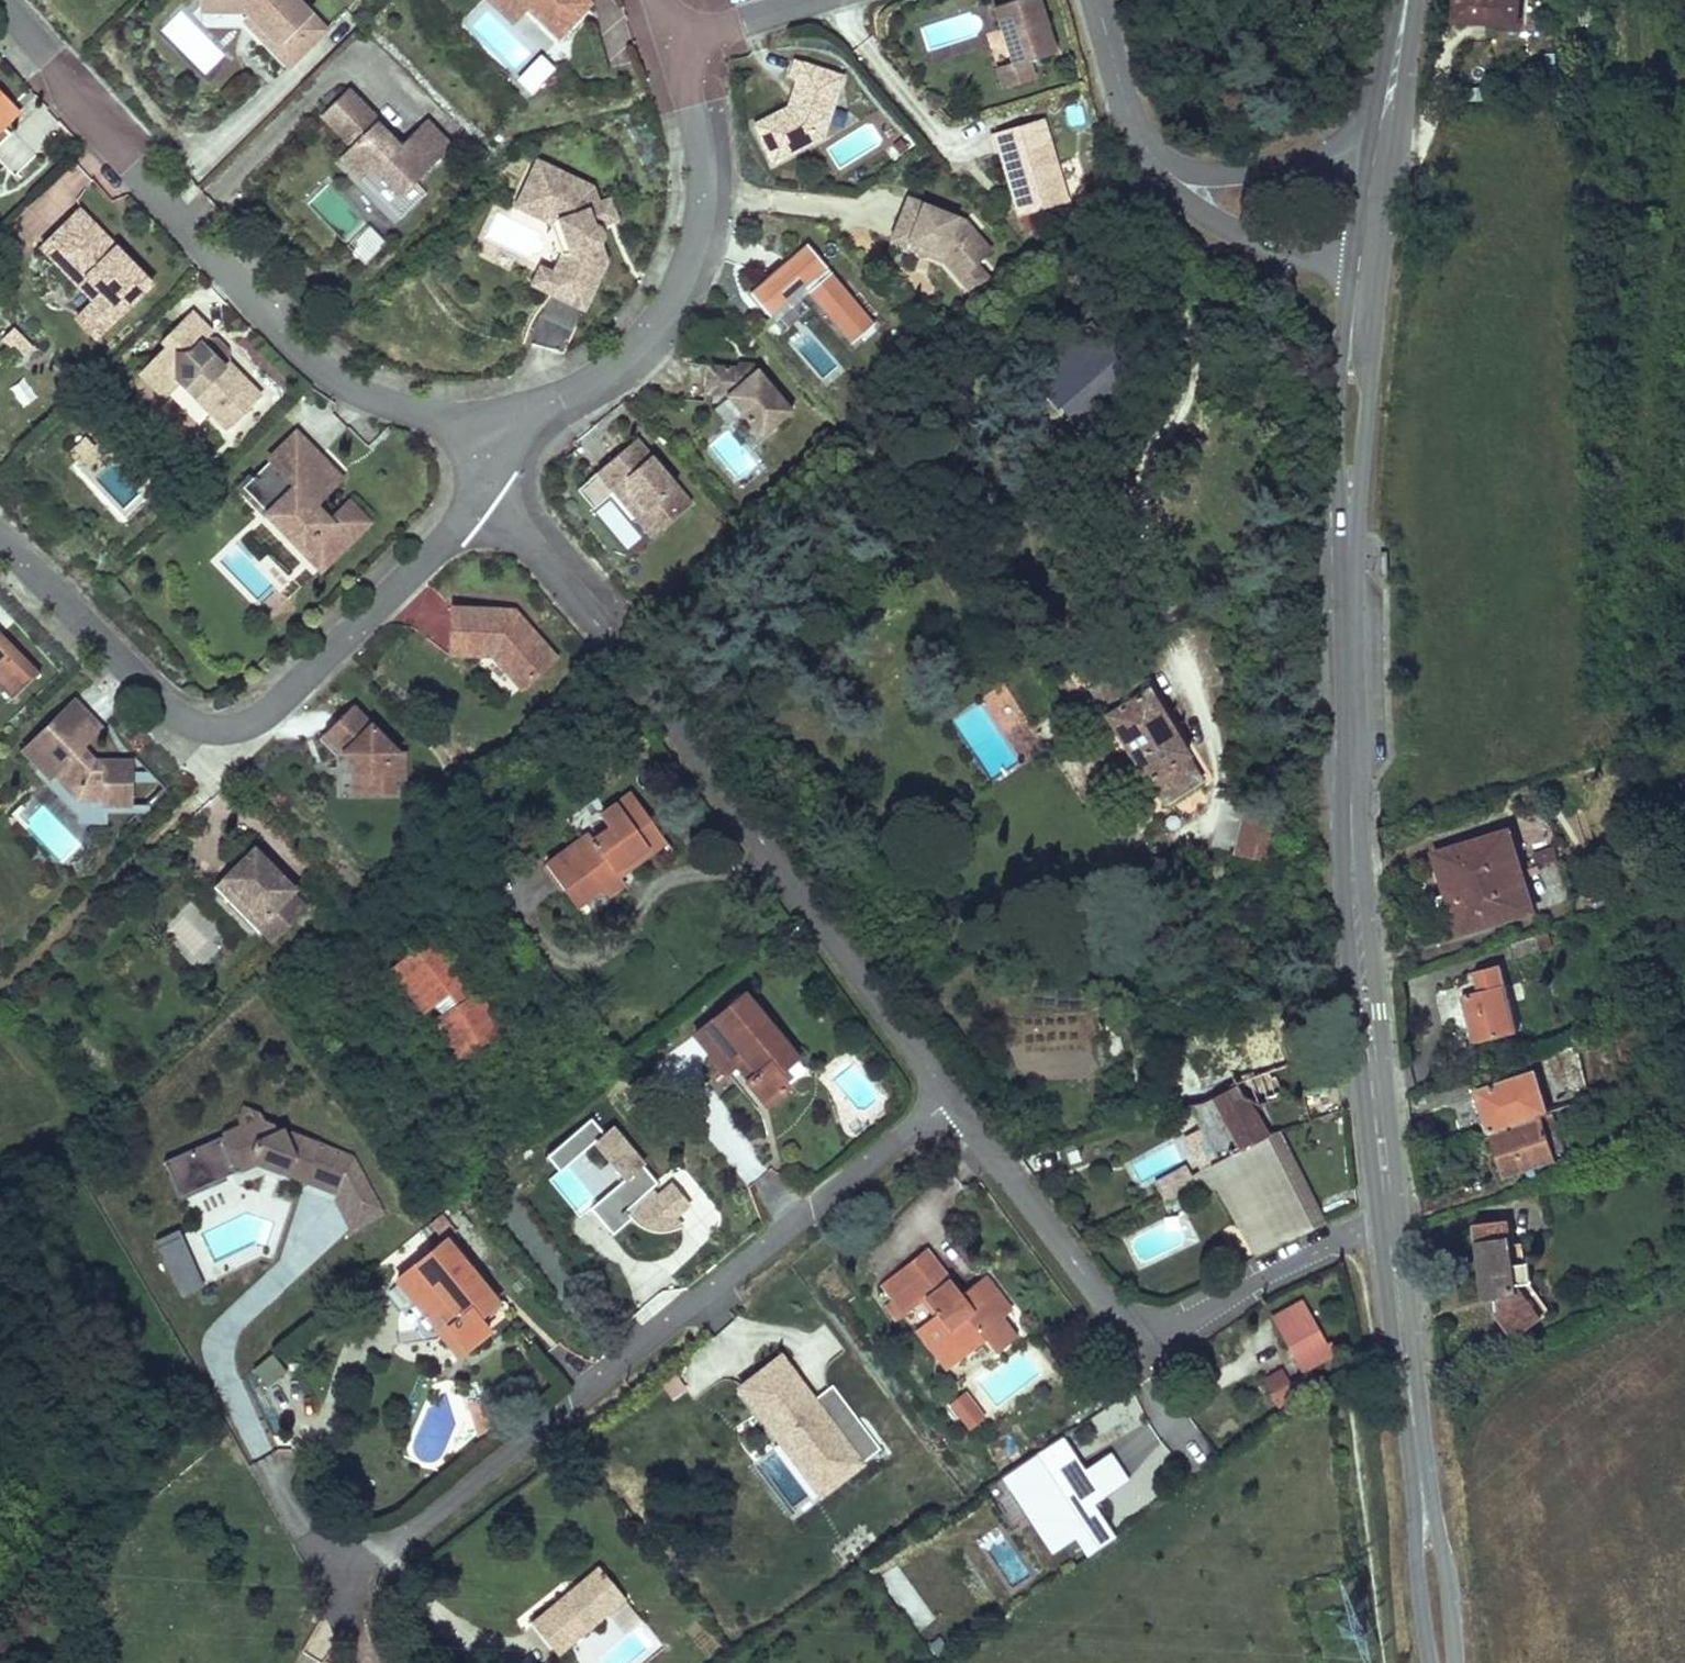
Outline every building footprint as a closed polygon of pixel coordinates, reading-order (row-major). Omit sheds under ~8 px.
[(309,0),(235,0),(235,6),(255,6),(286,37),(280,43),(298,60),(333,25),(309,0)] [(519,14),(532,0),(504,0),(519,14)] [(565,29),(593,0),(535,0),(565,29)] [(1004,61),(1020,56),(1045,48),(1030,0),(990,0),(985,2),(1004,61)] [(1458,20),(1522,22),(1523,0),(1459,0),(1458,20)] [(538,87),(562,62),(549,49),(525,74),(538,87)] [(783,103),(749,119),(767,157),(817,134),(837,71),(791,56),(785,74),(792,76),(797,78),(791,98),(785,96),(783,103)] [(1004,61),(989,66),(994,82),(1025,72),(1020,56),(1004,61)] [(797,78),(792,76),(785,96),(791,98),(797,78)] [(14,124),(9,119),(25,103),(0,79),(0,142),(6,147),(21,131),(14,124)] [(410,190),(461,140),(435,114),(409,140),(381,112),(383,110),(357,83),(330,109),(360,140),(349,151),(370,172),(381,161),(410,190)] [(14,124),(30,108),(25,103),(9,119),(14,124)] [(1012,121),(992,128),(998,147),(1000,146),(1021,209),(1069,194),(1042,111),(1012,121)] [(900,126),(890,134),(898,144),(908,135),(900,126)] [(890,134),(880,143),(888,153),(898,144),(890,134)] [(617,254),(610,236),(613,229),(609,219),(616,217),(607,194),(602,179),(545,152),(526,193),(566,211),(579,244),(560,286),(595,302),(617,254)] [(627,213),(619,190),(607,194),(616,217),(627,213)] [(906,191),(889,234),(920,246),(922,241),(934,246),(942,255),(957,272),(973,258),(989,244),(962,214),(906,191)] [(566,211),(526,193),(523,200),(561,217),(571,241),(561,262),(549,257),(540,277),(560,286),(579,244),(566,211)] [(95,341),(157,282),(77,197),(33,239),(90,300),(73,317),(95,341)] [(922,241),(920,246),(942,255),(934,246),(922,241)] [(878,326),(812,244),(753,291),(773,316),(807,288),(853,345),(878,326)] [(973,258),(957,272),(970,286),(986,272),(973,258)] [(166,347),(151,363),(168,380),(178,382),(212,416),(229,433),(263,399),(229,365),(225,369),(203,347),(207,342),(214,336),(191,313),(161,342),(166,347)] [(49,335),(37,324),(29,331),(41,343),(49,335)] [(22,356),(34,345),(14,326),(2,337),(22,356)] [(207,342),(203,347),(225,369),(229,365),(229,354),(218,344),(207,342)] [(745,357),(732,357),(732,361),(733,367),(746,366),(745,357)] [(733,367),(732,361),(699,363),(701,392),(722,391),(757,434),(789,408),(751,362),(746,366),(733,367)] [(151,363),(139,375),(160,395),(166,393),(178,382),(168,380),(151,363)] [(1108,365),(1059,403),(1088,439),(1136,401),(1108,365)] [(326,492),(345,473),(329,457),(336,449),(309,422),(265,466),(291,492),(282,502),(335,555),(381,508),(363,490),(344,509),(326,492)] [(639,430),(634,435),(648,451),(653,447),(639,430)] [(634,435),(601,464),(613,478),(631,480),(650,501),(640,509),(656,528),(694,494),(653,447),(648,451),(634,435)] [(352,465),(336,449),(329,457),(345,473),(352,465)] [(291,492),(265,466),(256,476),(282,502),(291,492)] [(631,480),(613,478),(640,509),(650,501),(631,480)] [(627,546),(640,536),(611,498),(598,508),(627,546)] [(544,614),(537,607),(540,605),(530,594),(468,593),(467,637),(509,637),(539,669),(558,652),(548,640),(561,628),(549,614),(544,614)] [(549,614),(540,605),(537,607),(544,614),(549,614)] [(16,700),(42,673),(3,634),(0,637),(0,685),(16,700)] [(1142,683),(1126,659),(1086,684),(1103,710),(1099,713),(1142,782),(1148,778),(1165,805),(1204,780),(1185,751),(1189,749),(1146,681),(1142,683)] [(417,739),(369,693),(342,721),(372,750),(372,768),(391,767),(392,779),(414,778),(414,766),(414,743),(417,739)] [(99,724),(72,698),(53,717),(80,743),(99,724)] [(130,801),(130,757),(94,757),(80,743),(53,717),(22,750),(38,765),(48,775),(52,771),(78,796),(104,796),(104,801),(130,801)] [(104,801),(104,796),(78,796),(52,771),(48,775),(38,765),(35,768),(80,813),(105,812),(104,801)] [(392,779),(391,767),(372,768),(372,779),(392,779)] [(582,825),(540,856),(572,900),(599,880),(604,886),(619,875),(615,869),(608,860),(658,823),(628,781),(597,803),(608,818),(588,832),(582,825)] [(1172,802),(1178,817),(1209,805),(1203,790),(1172,802)] [(1271,860),(1279,816),(1243,809),(1235,854),(1271,860)] [(665,832),(658,823),(608,860),(615,869),(665,832)] [(275,838),(262,826),(259,829),(272,842),(275,838)] [(1537,909),(1509,826),(1432,854),(1441,882),(1449,879),(1458,904),(1450,906),(1459,934),(1537,909)] [(283,920),(316,885),(300,870),(304,866),(275,838),(272,842),(259,829),(232,857),(273,897),(266,904),(283,920)] [(273,897),(232,857),(225,864),(266,904),(273,897)] [(1458,904),(1449,879),(1441,882),(1450,906),(1458,904)] [(203,965),(229,938),(190,901),(164,928),(203,965)] [(465,970),(433,926),(394,956),(426,998),(438,990),(442,996),(424,1009),(449,1049),(499,1021),(473,982),(468,984),(461,974),(465,970)] [(1544,952),(1539,934),(1511,943),(1516,960),(1544,952)] [(426,998),(394,956),(386,962),(418,1005),(426,998)] [(1518,1031),(1500,965),(1481,970),(1488,996),(1477,999),(1464,1002),(1476,1043),(1518,1031)] [(1488,996),(1481,970),(1470,973),(1477,999),(1488,996)] [(791,1047),(737,984),(689,1024),(722,1063),(740,1047),(756,1066),(744,1076),(763,1098),(786,1078),(773,1062),(791,1047)] [(1276,1025),(1199,1053),(1218,1100),(1252,1090),(1257,1103),(1283,1095),(1278,1079),(1276,1070),(1292,1064),(1276,1025)] [(1218,1100),(1199,1053),(1181,1060),(1200,1105),(1218,1100)] [(1176,1112),(1200,1105),(1181,1060),(1160,1067),(1176,1112)] [(1276,1070),(1278,1079),(1296,1072),(1292,1064),(1276,1070)] [(1536,1071),(1475,1094),(1506,1176),(1558,1156),(1555,1148),(1566,1143),(1552,1107),(1550,1108),(1536,1071)] [(1218,1100),(1200,1105),(1210,1131),(1222,1163),(1274,1139),(1257,1103),(1252,1090),(1218,1100)] [(600,1110),(539,1160),(584,1214),(594,1206),(610,1225),(661,1184),(600,1110)] [(255,1157),(263,1153),(268,1155),(266,1161),(276,1165),(287,1160),(291,1171),(302,1175),(304,1170),(336,1183),(349,1151),(254,1113),(250,1122),(241,1119),(221,1127),(218,1137),(228,1161),(237,1164),(255,1157)] [(1210,1131),(1193,1140),(1207,1170),(1210,1169),(1219,1165),(1222,1163),(1210,1131)] [(1319,1195),(1289,1132),(1274,1139),(1304,1203),(1319,1195)] [(211,1154),(228,1161),(218,1137),(211,1154)] [(1304,1203),(1274,1139),(1222,1163),(1219,1165),(1259,1254),(1284,1243),(1274,1219),(1304,1203)] [(1199,1186),(1188,1161),(1172,1168),(1183,1193),(1199,1186)] [(1219,1165),(1210,1169),(1220,1191),(1252,1258),(1259,1254),(1219,1165)] [(1199,1174),(1205,1189),(1208,1195),(1220,1191),(1210,1169),(1207,1170),(1199,1174)] [(334,1188),(336,1183),(304,1170),(302,1175),(334,1188)] [(667,1176),(632,1213),(658,1237),(693,1200),(667,1176)] [(1330,1219),(1319,1195),(1304,1203),(1316,1227),(1330,1219)] [(1274,1219),(1284,1243),(1316,1227),(1304,1203),(1274,1219)] [(1514,1280),(1507,1226),(1476,1231),(1484,1296),(1501,1328),(1529,1314),(1514,1280)] [(181,1228),(155,1239),(181,1296),(206,1285),(181,1228)] [(494,1300),(443,1235),(393,1274),(425,1316),(446,1300),(454,1310),(439,1321),(460,1348),(485,1328),(475,1315),(494,1300)] [(925,1297),(953,1274),(927,1241),(876,1283),(902,1315),(925,1297)] [(965,1288),(953,1274),(925,1297),(935,1311),(924,1320),(947,1349),(953,1344),(964,1357),(985,1340),(997,1355),(1017,1340),(1001,1320),(985,1301),(1000,1290),(985,1272),(965,1288)] [(1015,1309),(1000,1290),(985,1301),(1001,1320),(1015,1309)] [(1325,1344),(1300,1305),(1274,1321),(1300,1361),(1325,1344)] [(947,1371),(964,1357),(953,1344),(947,1349),(924,1320),(913,1329),(947,1371)] [(859,1438),(811,1375),(795,1387),(763,1345),(723,1375),(761,1426),(767,1421),(795,1457),(809,1447),(825,1468),(845,1453),(843,1450),(859,1438)] [(1286,1366),(1263,1377),(1277,1405),(1300,1394),(1286,1366)] [(985,1412),(964,1386),(948,1399),(968,1425),(985,1412)] [(825,1468),(809,1447),(795,1457),(767,1421),(761,1426),(805,1482),(825,1468)] [(1087,1554),(1117,1537),(1095,1500),(1130,1480),(1113,1451),(1084,1468),(1066,1437),(1004,1473),(1050,1553),(1077,1537),(1087,1554)] [(845,1453),(861,1440),(859,1438),(843,1450),(845,1453)] [(599,1555),(532,1612),(559,1645),(627,1588),(599,1555)] [(879,1582),(924,1630),(939,1615),(895,1567),(879,1582)]
